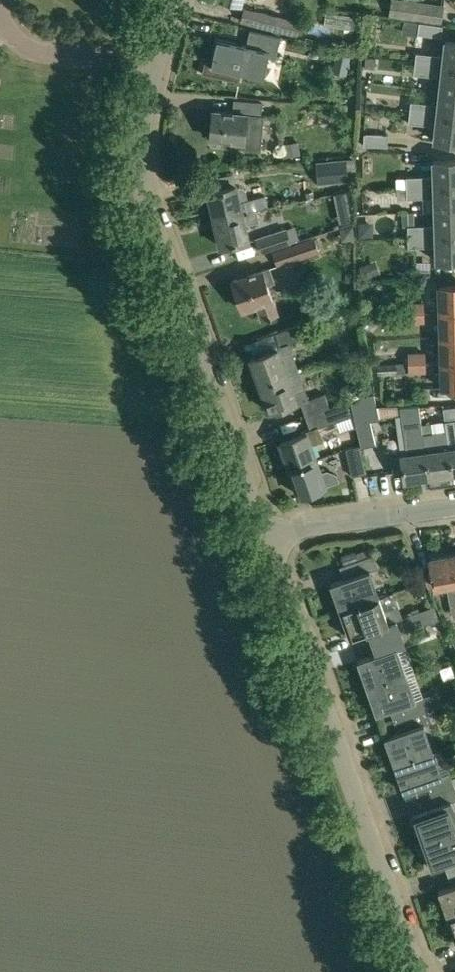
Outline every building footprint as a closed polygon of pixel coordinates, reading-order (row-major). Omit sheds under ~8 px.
[(441,25),(444,5),(411,0),(391,0),(388,16),(419,21),(441,25)] [(241,20),(297,35),(300,22),(244,8),(241,20)] [(442,25),(441,25),(419,21),(417,34),(440,37),(442,25)] [(202,73),(240,81),(242,72),(265,77),(269,57),(276,58),(280,38),(250,31),(247,45),(218,39),(213,62),(205,60),(202,73)] [(454,66),(454,42),(445,41),(443,55),(416,52),(414,62),(454,66)] [(351,56),(337,53),(333,71),(347,74),(351,56)] [(454,91),(454,66),(414,62),(413,74),(441,77),(440,89),(454,91)] [(454,116),(454,91),(440,89),(438,104),(410,101),(409,112),(454,116)] [(243,146),(262,147),(264,114),(262,114),(263,102),(234,100),(233,112),(213,111),(211,139),(244,141),(243,146)] [(454,142),(454,116),(409,112),(408,122),(436,126),(434,140),(454,142)] [(364,144),(388,145),(388,134),(365,133),(364,144)] [(286,145),(288,157),(299,155),(298,143),(286,145)] [(315,162),(317,184),(348,181),(345,159),(315,162)] [(454,186),(454,160),(433,161),(433,175),(405,176),(405,177),(396,177),(397,187),(406,187),(454,186)] [(208,191),(214,219),(257,209),(257,208),(246,210),(244,200),(248,199),(246,189),(243,187),(240,186),(236,187),(236,185),(208,191)] [(454,210),(454,186),(406,187),(406,198),(434,197),(434,211),(454,210)] [(347,190),(334,193),(335,199),(343,203),(350,202),(347,190)] [(214,219),(220,246),(248,240),(244,224),(260,221),(257,209),(214,219)] [(454,235),(454,210),(434,211),(435,225),(407,225),(407,236),(454,235)] [(374,228),(365,218),(359,219),(360,234),(374,233),(374,228)] [(352,226),(340,228),(342,239),(353,238),(352,226)] [(287,228),(257,238),(261,251),(292,241),(287,228)] [(436,261),(454,260),(454,235),(407,236),(407,247),(435,246),(436,261)] [(273,250),(278,266),(320,251),(315,236),(273,250)] [(371,262),(360,266),(364,277),(376,273),(371,262)] [(258,304),(263,319),(277,314),(272,299),(266,284),(273,281),(269,268),(232,280),(242,309),(258,304)] [(440,311),(454,311),(454,285),(439,286),(440,311)] [(424,301),(407,302),(407,313),(424,312),(424,301)] [(406,311),(394,312),(395,323),(406,323),(406,311)] [(441,336),(454,336),(454,311),(440,311),(441,336)] [(407,313),(407,322),(425,322),(424,312),(407,313)] [(250,358),(260,384),(300,371),(290,342),(306,337),(301,323),(276,331),(282,346),(250,358)] [(442,361),(454,360),(454,336),(441,336),(442,361)] [(342,345),(347,370),(389,362),(383,337),(342,345)] [(408,362),(426,361),(426,351),(408,351),(408,362)] [(443,386),(454,386),(454,360),(442,361),(443,386)] [(377,364),(378,373),(426,372),(426,361),(408,362),(396,362),(396,364),(377,364)] [(296,405),(301,403),(300,401),(308,398),(305,388),(306,388),(300,371),(260,384),(269,411),(295,402),(296,405)] [(376,445),(370,418),(378,416),(373,393),(351,401),(362,448),(376,445)] [(279,441),(289,468),(319,458),(314,443),(324,439),(319,426),(352,414),(347,401),(330,407),(306,415),(310,428),(306,430),(307,432),(279,441)] [(452,474),(454,473),(454,406),(444,407),(445,420),(448,447),(449,447),(452,474)] [(405,480),(429,477),(423,439),(421,423),(419,407),(400,408),(406,453),(401,454),(401,455),(391,457),(394,473),(403,471),(405,480)] [(423,439),(429,477),(452,474),(449,447),(448,447),(438,449),(436,438),(434,438),(432,421),(421,423),(423,439)] [(346,448),(352,475),(366,472),(360,444),(346,448)] [(289,468),(298,495),(339,481),(337,474),(327,470),(324,471),(319,458),(289,468)] [(344,564),(358,559),(356,552),(341,557),(344,564)] [(435,587),(454,583),(454,555),(454,554),(430,558),(435,587)] [(330,583),(340,610),(379,596),(370,571),(378,568),(373,555),(340,567),(344,579),(330,583)] [(366,643),(412,628),(417,626),(416,621),(409,624),(408,620),(397,624),(396,620),(388,622),(384,610),(379,596),(340,610),(349,637),(363,632),(366,643)] [(439,618),(435,606),(419,612),(423,624),(439,618)] [(358,660),(367,687),(406,673),(397,647),(416,641),(412,628),(366,643),(371,656),(358,660)] [(390,709),(393,721),(427,709),(427,708),(441,703),(437,691),(423,697),(415,699),(406,673),(367,687),(376,714),(390,709)] [(384,737),(394,764),(433,750),(424,724),(432,721),(427,709),(393,721),(398,732),(384,737)] [(420,797),(454,786),(454,785),(454,776),(451,777),(450,773),(442,776),(433,750),(394,764),(403,790),(416,786),(420,797)] [(421,841),(454,828),(454,813),(451,801),(454,799),(454,788),(454,786),(420,797),(424,809),(411,814),(421,841)] [(454,871),(454,828),(421,841),(430,867),(443,863),(447,874),(454,871)] [(448,918),(454,915),(454,871),(447,874),(451,886),(438,890),(447,917),(448,918)]
